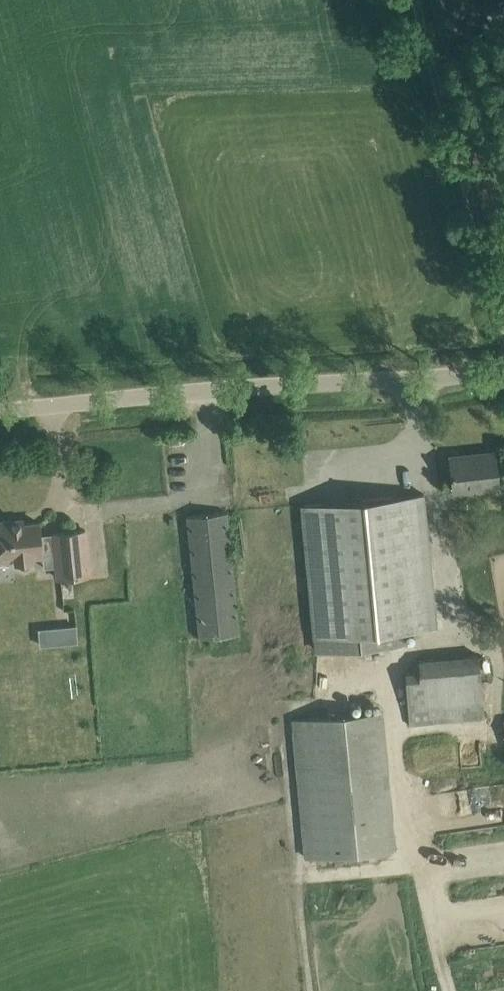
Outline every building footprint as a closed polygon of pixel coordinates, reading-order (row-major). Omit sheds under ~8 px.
[(493,20),(503,14),(503,0),(491,0),(484,4),(493,20)] [(451,456),(450,456),(454,490),(498,486),(495,451),(474,453),(474,455),(451,458),(451,456)] [(438,625),(424,493),(304,504),(319,651),(402,643),(400,629),(438,625)] [(188,536),(201,635),(239,631),(229,532),(227,512),(186,516),(188,536)] [(44,566),(56,564),(58,578),(90,574),(85,530),(53,533),(54,537),(41,538),(39,522),(23,524),(23,519),(0,522),(0,560),(15,558),(16,562),(17,562),(18,566),(21,568),(25,569),(29,567),(31,564),(32,560),(32,556),(43,555),(44,566)] [(75,624),(38,627),(40,644),(77,640),(75,624)] [(409,725),(484,718),(479,653),(417,658),(418,670),(404,671),(409,725)] [(294,721),(304,860),(397,854),(387,715),(294,721)]
